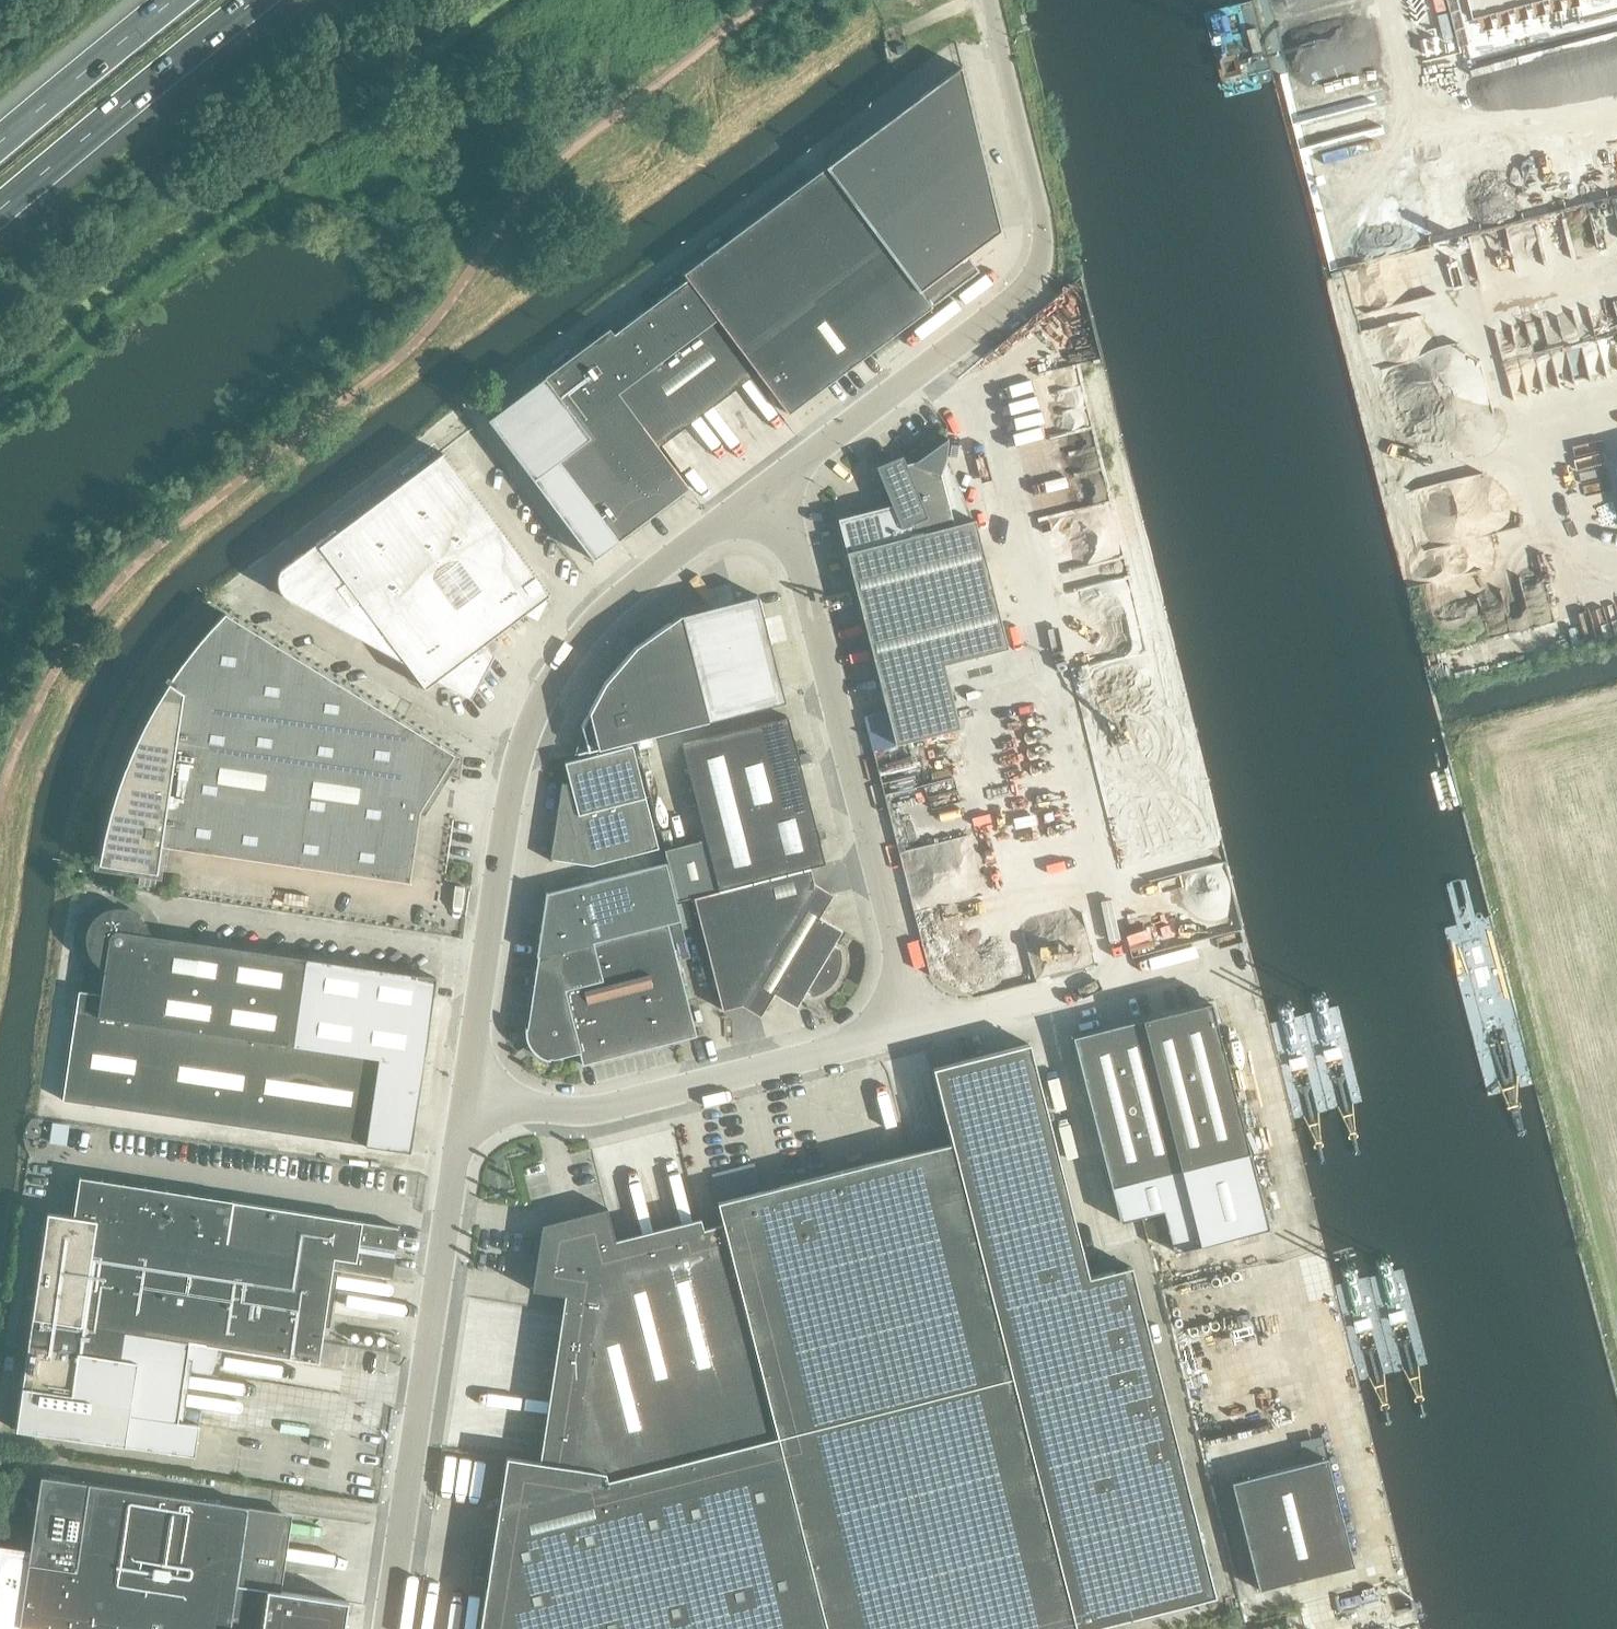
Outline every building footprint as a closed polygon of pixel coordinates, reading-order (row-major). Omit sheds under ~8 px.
[(900,54),(909,52),(907,43),(898,45),(900,54)] [(614,334),(610,329),(487,420),(594,560),(690,489),(641,423),(671,401),(686,422),(757,370),(788,412),(932,306),(980,270),(969,256),(1001,232),(961,67),(827,166),(683,273),(688,279),(614,334)] [(1616,192),(1616,111),(1602,115),(1598,101),(1586,104),(1584,93),(1487,117),(1513,219),(1616,192)] [(954,525),(940,472),(945,461),(946,453),(947,445),(948,438),(946,437),(946,439),(901,472),(895,458),(876,466),(883,485),(876,491),(888,505),(837,518),(895,744),(960,728),(943,664),(1007,648),(975,519),(954,525)] [(549,594),(443,453),(337,532),(334,529),(280,570),(279,572),(279,573),(278,575),(278,577),(278,579),(278,581),(278,583),(278,585),(279,586),(279,588),(280,590),(281,591),(282,593),(283,594),(285,596),(288,598),(353,633),(353,632),(405,662),(425,688),(436,679),(470,697),(494,654),(492,654),(484,643),(535,605),(538,609),(545,603),(542,599),(549,594)] [(223,588),(229,597),(247,585),(241,576),(223,588)] [(588,751),(708,721),(785,701),(758,596),(683,614),(636,647),(602,680),(581,726),(588,751)] [(409,882),(420,811),(454,754),(225,614),(199,644),(176,677),(156,711),(139,747),(125,785),(115,823),(108,863),(158,870),(161,846),(409,882)] [(788,717),(682,744),(707,843),(668,853),(680,901),(807,868),(826,863),(820,842),(821,842),(818,830),(816,830),(797,751),(798,751),(795,738),(793,738),(788,717)] [(645,798),(632,745),(565,763),(570,783),(564,784),(564,783),(562,783),(550,861),(552,861),(553,859),(592,865),(659,848),(645,798)] [(678,961),(668,924),(681,920),(666,862),(547,892),(527,1028),(526,1028),(525,1035),(528,1044),(531,1050),(536,1054),(542,1058),(549,1060),(550,1059),(554,1059),(579,1053),(583,1066),(697,1036),(678,961)] [(813,889),(807,868),(691,899),(722,1016),(740,1011),(759,1022),(774,1000),(796,1012),(807,996),(811,999),(818,996),(824,993),(831,988),(837,980),(840,972),(841,958),(840,950),(836,946),(841,937),(819,922),(832,901),(813,889)] [(64,1101),(414,1149),(440,978),(306,959),(152,936),(144,921),(139,915),(131,910),(123,908),(113,908),(102,912),(93,920),(89,927),(86,935),(86,942),(87,949),(90,956),(94,962),(100,967),(105,970),(101,994),(80,991),(79,992),(63,1100),(64,1101)] [(681,920),(668,924),(678,961),(691,958),(681,920)] [(1210,1002),(1073,1037),(1118,1215),(1180,1198),(1191,1247),(1268,1228),(1210,1002)] [(1029,1044),(933,1069),(951,1143),(718,1203),(723,1224),(618,1250),(607,1208),(542,1224),(532,1290),(576,1297),(550,1463),(507,1457),(480,1628),(1087,1628),(1215,1596),(1132,1266),(1089,1277),(1029,1044)] [(80,1182),(51,1376),(88,1379),(90,1363),(320,1397),(319,1417),(371,1424),(400,1231),(350,1225),(349,1239),(110,1204),(114,1188),(80,1182)] [(133,1404),(0,1389),(0,1437),(133,1452),(135,1432),(119,1431),(121,1415),(131,1416),(133,1404)] [(264,1449),(257,1476),(283,1482),(289,1455),(264,1449)] [(175,1470),(177,1453),(157,1451),(156,1468),(175,1470)] [(435,1486),(447,1487),(446,1498),(461,1500),(465,1459),(438,1456),(435,1486)] [(1259,1590),(1354,1566),(1327,1458),(1231,1482),(1259,1590)] [(348,1603),(278,1592),(290,1513),(41,1476),(30,1554),(0,1549),(0,1628),(344,1628),(348,1603)]
